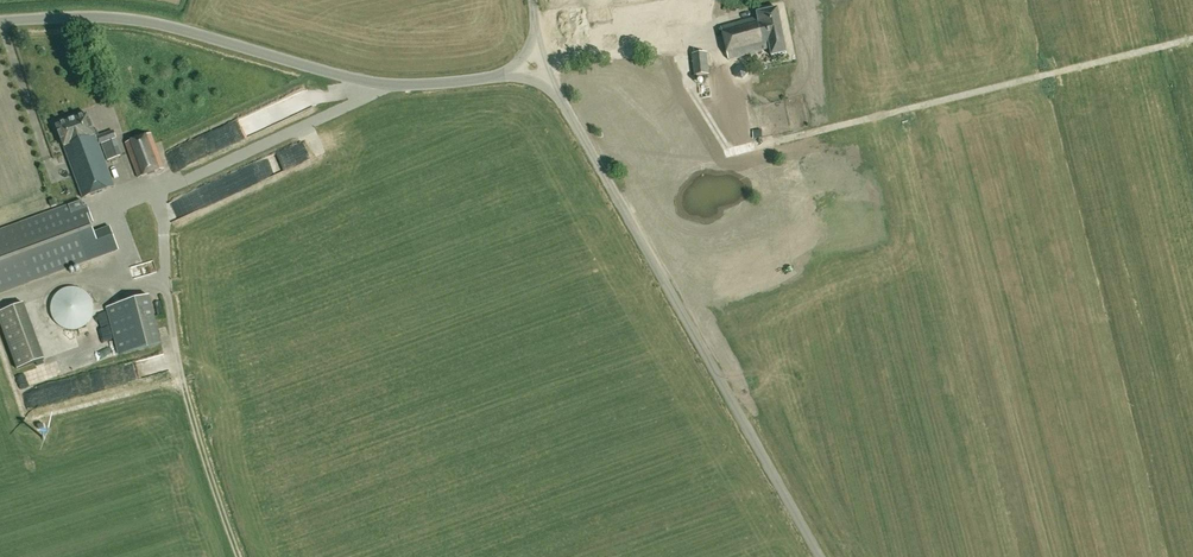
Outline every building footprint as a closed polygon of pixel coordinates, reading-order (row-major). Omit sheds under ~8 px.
[(689,11),(705,9),(704,0),(687,0),(689,11)] [(715,11),(716,17),(738,15),(737,8),(715,11)] [(757,13),(758,16),(765,49),(770,48),(772,56),(786,53),(777,9),(757,13)] [(758,16),(721,26),(729,60),(765,50),(765,49),(758,16)] [(706,53),(692,54),(694,76),(708,74),(706,53)] [(745,67),(739,66),(734,71),(736,78),(743,79),(747,74),(745,67)] [(98,129),(93,131),(88,115),(57,126),(65,147),(64,147),(83,199),(115,187),(100,145),(116,139),(114,130),(100,135),(98,129)] [(152,133),(125,143),(139,178),(165,169),(152,133)] [(302,141),(249,165),(254,176),(307,152),(302,141)] [(723,158),(731,156),(728,148),(720,151),(723,158)] [(622,168),(631,191),(640,187),(631,165),(622,168)] [(162,201),(168,219),(179,215),(172,197),(162,201)] [(83,205),(81,200),(0,231),(0,294),(102,256),(119,250),(110,226),(93,232),(90,223),(93,222),(87,204),(83,205)] [(129,264),(149,257),(145,243),(124,250),(129,264)] [(51,309),(51,310),(51,311),(51,312),(51,313),(51,314),(51,315),(52,315),(52,316),(52,317),(53,318),(53,319),(54,320),(55,321),(55,322),(56,323),(57,324),(58,325),(59,325),(60,326),(61,327),(62,327),(63,328),(64,328),(65,328),(65,329),(66,329),(67,329),(68,329),(69,330),(70,330),(71,330),(72,330),(73,330),(74,330),(75,330),(75,329),(76,329),(77,329),(78,329),(79,329),(79,328),(80,328),(81,328),(82,327),(83,327),(84,326),(85,325),(86,325),(86,324),(87,324),(87,323),(88,323),(88,322),(89,322),(89,321),(90,320),(91,319),(91,318),(92,317),(92,316),(92,315),(93,314),(93,313),(93,312),(93,311),(93,310),(93,309),(93,308),(93,307),(93,306),(93,305),(93,304),(93,303),(92,302),(92,301),(92,300),(91,299),(91,298),(90,297),(90,296),(89,296),(89,295),(88,295),(88,294),(87,294),(87,293),(86,293),(86,292),(85,292),(85,291),(84,291),(84,290),(83,290),(82,290),(82,289),(81,289),(80,289),(80,288),(79,288),(78,288),(77,288),(76,287),(75,287),(74,287),(73,287),(72,287),(71,287),(70,287),(69,287),(68,287),(67,288),(66,288),(65,288),(64,288),(64,289),(63,289),(62,289),(62,290),(61,290),(60,291),(59,291),(58,292),(57,293),(56,294),(55,295),(55,296),(54,296),(54,297),(53,298),(53,299),(52,300),(52,301),(52,302),(51,303),(51,304),(51,305),(51,306),(51,307),(51,308),(51,309)] [(106,307),(118,355),(162,343),(150,295),(106,307)] [(18,368),(45,358),(24,303),(0,312),(0,321),(18,368)]
